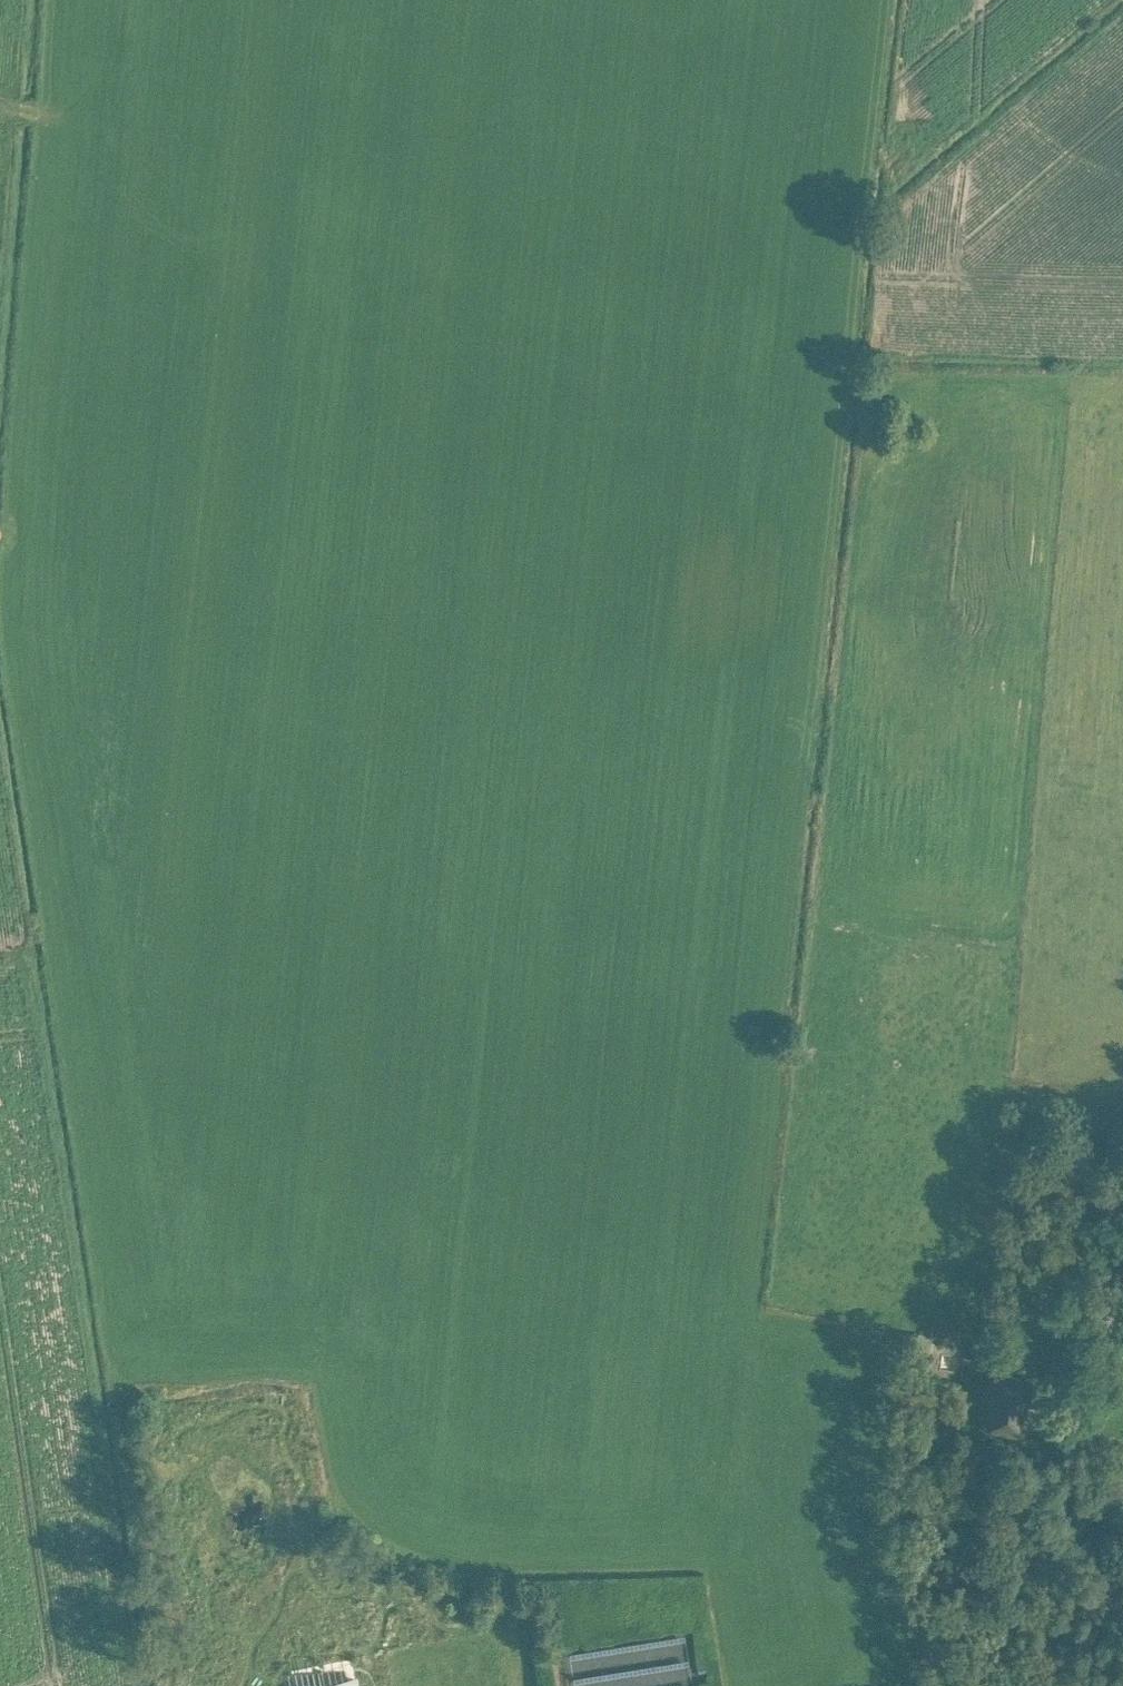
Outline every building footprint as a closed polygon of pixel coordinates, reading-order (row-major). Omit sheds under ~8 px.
[(996,1370),(985,1428),(1024,1435),(1035,1377),(996,1370)] [(571,1650),(576,1685),(699,1685),(691,1633),(571,1650)]
